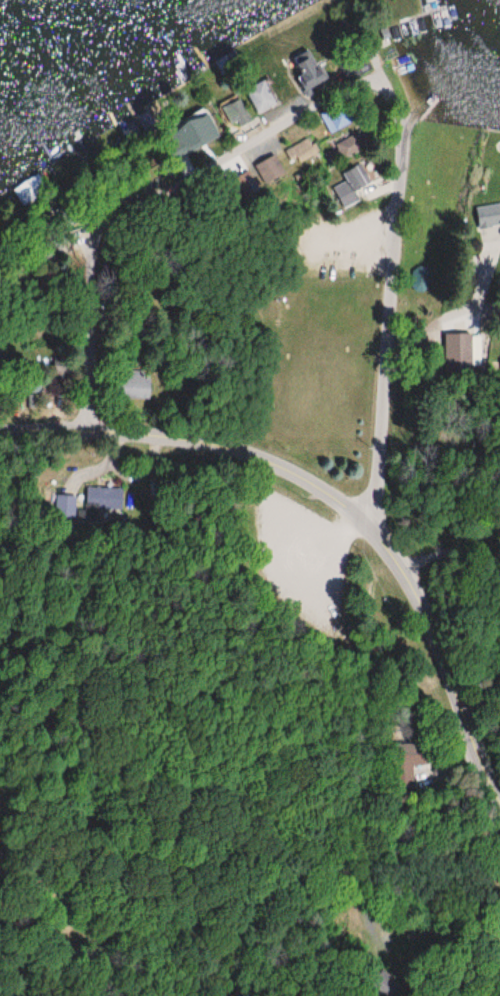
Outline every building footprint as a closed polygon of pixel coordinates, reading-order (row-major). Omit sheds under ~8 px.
[(324,88),(310,56),(291,64),(304,96),(324,88)] [(255,114),(274,107),(263,81),(244,89),(255,114)] [(251,117),(229,99),(218,112),(240,130),(251,117)] [(352,122),(342,104),(319,116),(329,135),(352,122)] [(333,146),(341,161),(362,149),(354,135),(333,146)] [(306,140),(284,151),(291,165),(313,153),(306,140)] [(256,164),(263,184),(282,178),(275,157),(256,164)] [(352,192),(369,183),(359,165),(341,174),(345,182),(331,189),(342,209),(357,201),(352,192)] [(14,190),(24,205),(34,198),(25,183),(14,190)] [(474,209),(478,229),(499,225),(499,204),(474,209)] [(445,368),(481,368),(481,335),(445,335),(445,368)] [(145,400),(145,371),(113,371),(113,400),(145,400)] [(85,509),(121,509),(121,487),(85,487),(85,509)] [(396,747),(396,771),(427,771),(427,747),(396,747)]
